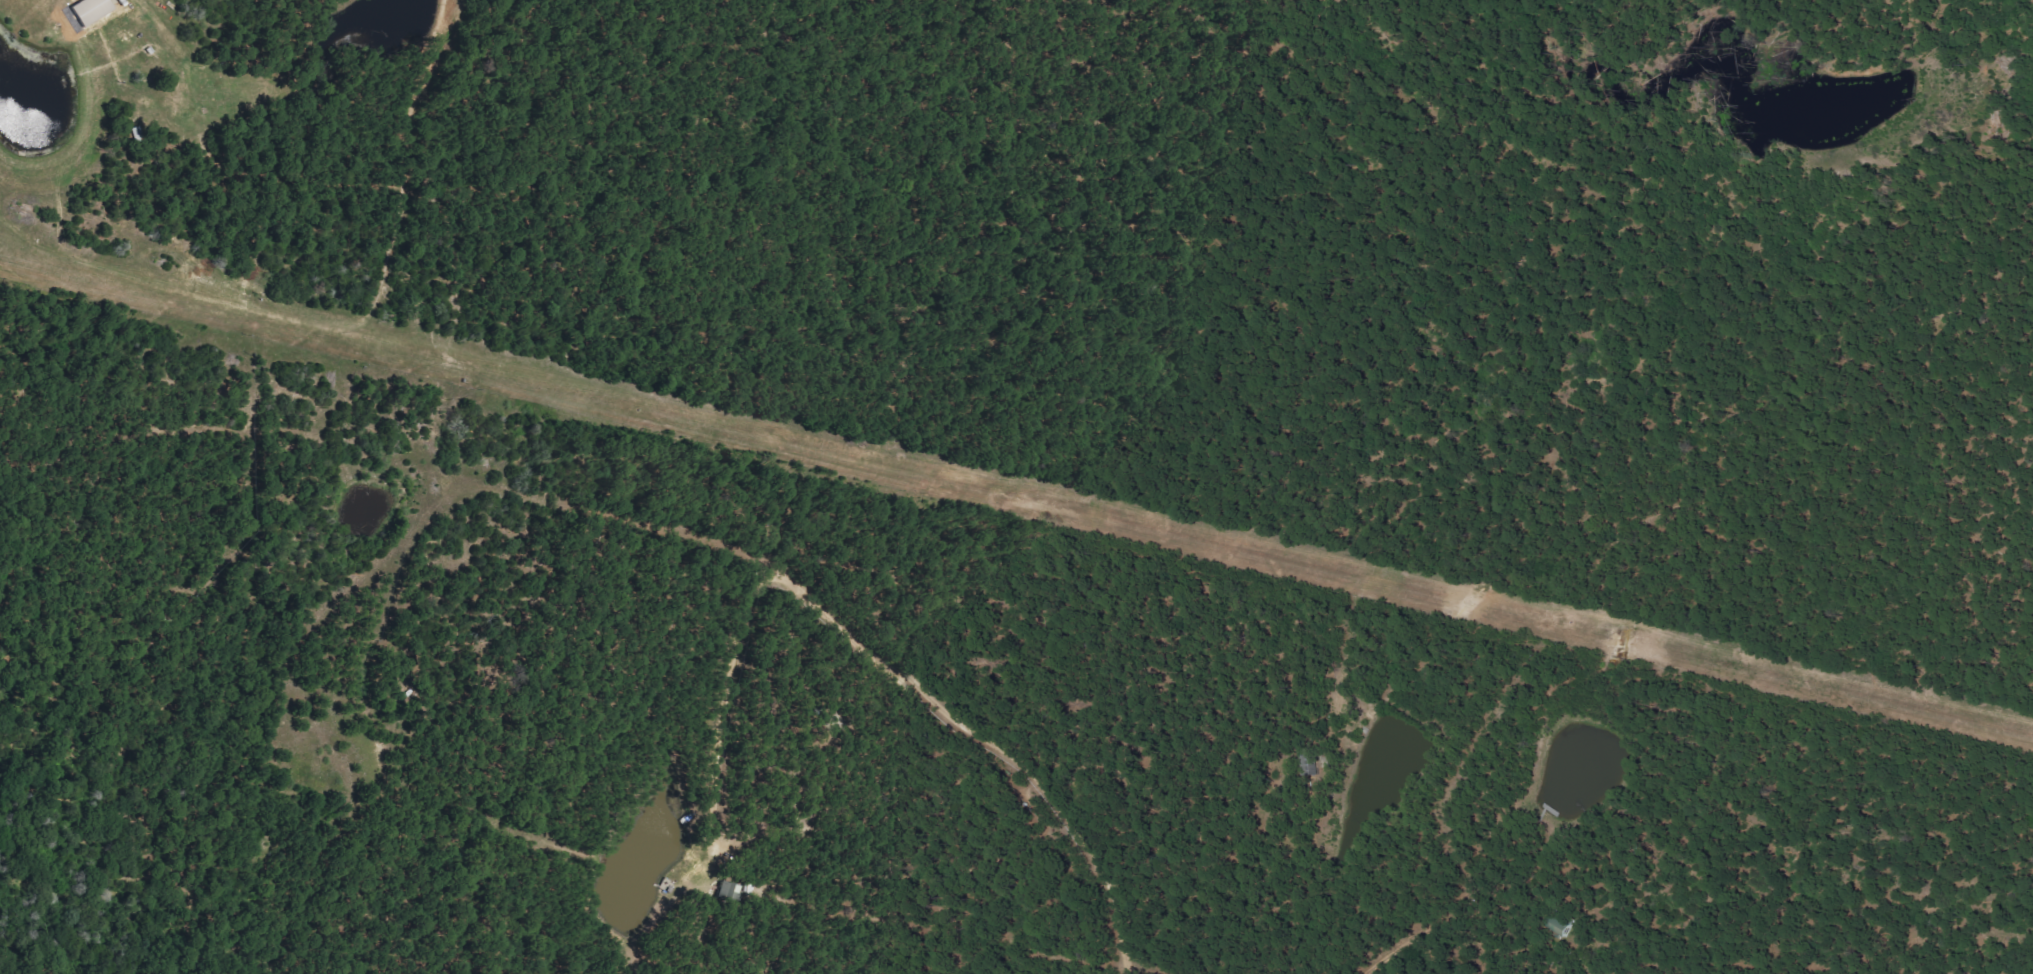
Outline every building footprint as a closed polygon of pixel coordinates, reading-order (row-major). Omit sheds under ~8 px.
[(86,27),(115,10),(109,0),(85,0),(74,6),(86,27)]
